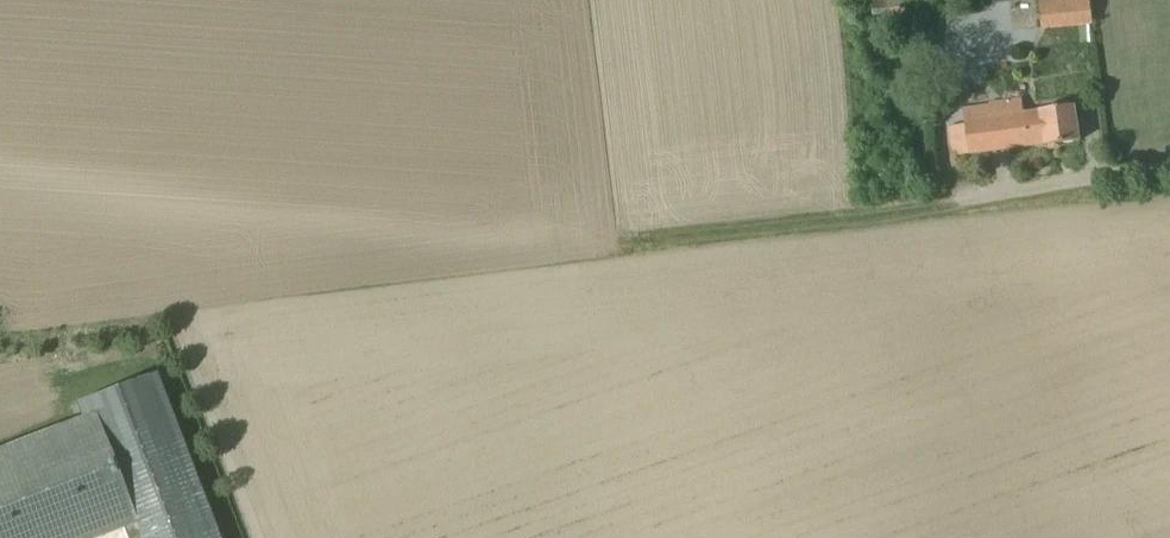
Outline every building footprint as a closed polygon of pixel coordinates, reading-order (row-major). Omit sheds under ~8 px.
[(1041,30),(1093,25),(1090,0),(1038,0),(1041,30)] [(955,156),(1044,144),(1045,145),(1080,140),(1075,105),(1040,110),(1040,111),(1024,113),(1022,99),(989,103),(990,105),(963,109),(966,123),(950,126),(955,156)] [(155,373),(76,403),(82,418),(0,449),(0,537),(93,537),(123,526),(128,537),(218,537),(155,373)]
